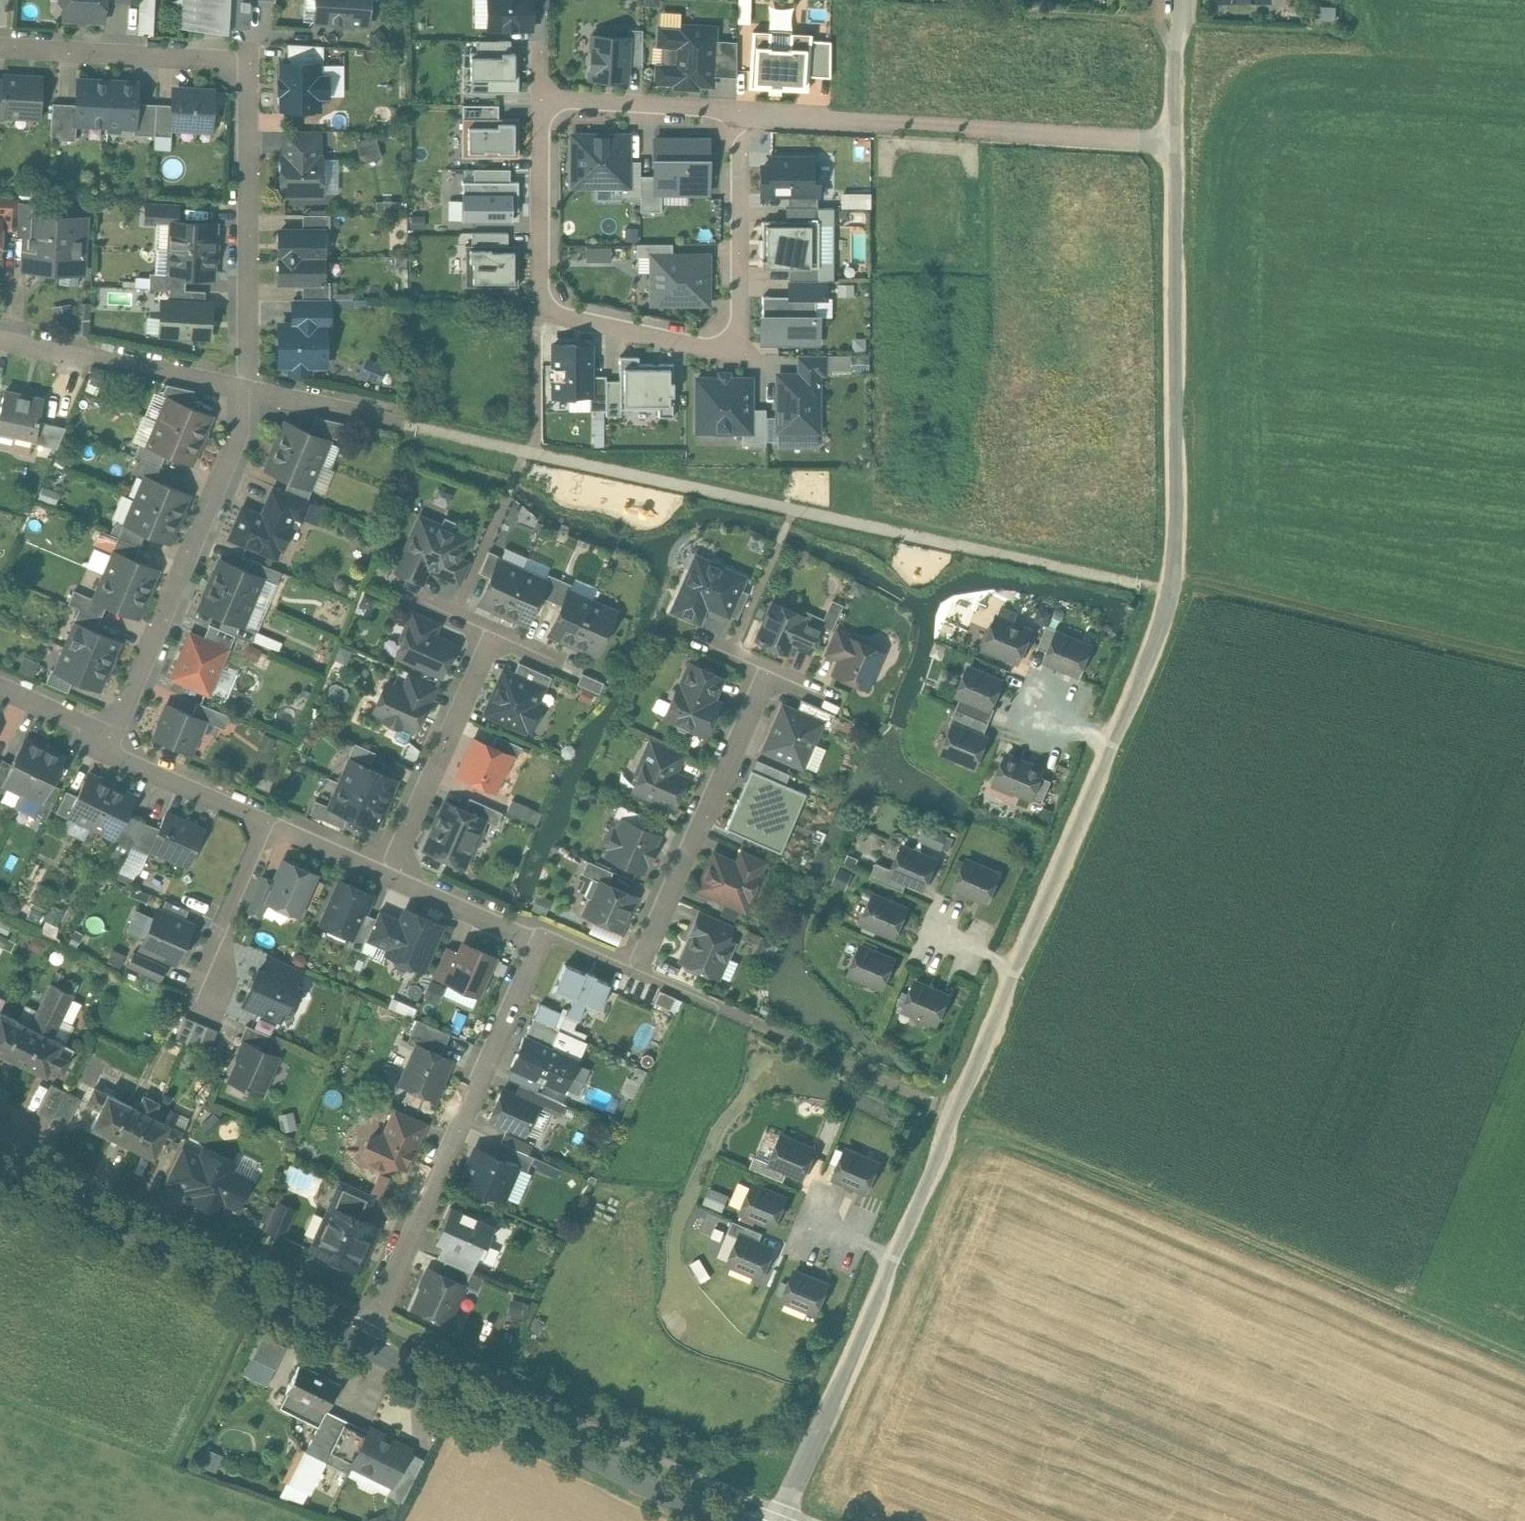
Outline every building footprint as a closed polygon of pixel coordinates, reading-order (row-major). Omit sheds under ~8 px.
[(61,1),(64,4),(63,19),(105,21),(106,1),(100,1),(101,0),(61,0),(61,1)] [(140,15),(154,16),(155,0),(141,0),(140,15)] [(228,0),(193,0),(192,27),(226,29),(227,25),(228,0)] [(227,25),(248,26),(250,0),(228,0),(227,25)] [(344,0),(315,0),(317,2),(316,22),(343,23),(344,0)] [(343,23),(368,25),(369,0),(344,0),(343,23)] [(489,28),(504,28),(504,29),(516,29),(516,28),(531,29),(531,0),(489,0),(489,28)] [(739,21),(750,21),(751,7),(744,6),(745,0),(741,0),(739,21)] [(713,87),(715,27),(659,24),(658,46),(679,47),(678,65),(657,64),(656,84),(713,87)] [(589,80),(626,81),(628,35),(591,34),(589,80)] [(324,46),(288,44),(288,64),(320,64),(320,65),(324,65),(324,46)] [(753,44),(750,86),(806,90),(809,49),(753,44)] [(502,57),(471,57),(471,79),(515,79),(515,53),(502,53),(502,57)] [(288,64),(282,64),(282,81),(280,81),(280,93),(282,93),(282,109),(302,109),(306,113),(315,113),(318,109),(320,109),(320,96),(328,96),(328,77),(320,77),(320,65),(320,64),(288,64)] [(42,81),(4,78),(3,82),(2,114),(4,114),(40,116),(42,81)] [(110,82),(78,80),(77,105),(76,124),(77,124),(108,125),(110,82)] [(138,83),(110,82),(108,125),(134,127),(136,127),(137,103),(138,83)] [(213,92),(182,90),(173,97),(173,105),(172,127),(173,125),(193,127),(195,129),(211,130),(213,92)] [(77,105),(53,103),(51,139),(76,141),(77,124),(76,124),(77,105)] [(157,105),(137,103),(136,127),(134,127),(134,135),(155,136),(157,105)] [(173,105),(157,105),(155,136),(172,137),(172,127),(173,105)] [(518,119),(463,119),(462,157),(518,157),(518,119)] [(320,131),(284,131),(284,159),(320,159),(320,131)] [(629,135),(573,135),(572,186),(628,186),(629,135)] [(375,138),(356,142),(361,163),(380,158),(375,138)] [(708,140),(654,140),(654,193),(708,193),(708,140)] [(760,168),(760,197),(788,197),(788,207),(817,208),(817,197),(820,197),(820,182),(813,181),(814,158),(771,157),(771,169),(760,168)] [(284,159),(282,159),(282,177),(278,181),(278,189),(283,193),(323,193),(323,159),(320,159),(284,159)] [(518,182),(463,182),(463,193),(462,193),(462,221),(512,221),(512,210),(518,210),(518,182)] [(843,205),(872,206),(872,192),(843,191),(843,205)] [(0,200),(0,212),(6,212),(5,228),(17,228),(18,203),(18,201),(0,200)] [(33,204),(18,203),(17,228),(16,234),(28,235),(30,215),(32,215),(33,204)] [(834,208),(817,208),(788,207),(786,207),(786,221),(762,221),(761,266),(790,267),(789,281),(827,281),(833,281),(834,208)] [(179,209),(147,208),(146,222),(172,224),(172,222),(178,222),(179,209)] [(59,269),(62,220),(50,219),(51,216),(32,215),(30,215),(28,235),(26,270),(47,271),(48,268),(59,269)] [(330,215),(303,215),(303,231),(324,231),(324,232),(330,232),(330,215)] [(62,220),(59,269),(59,272),(80,273),(83,218),(62,217),(62,220)] [(178,222),(172,222),(172,224),(171,250),(215,252),(216,224),(178,222)] [(303,231),(280,231),(280,257),(324,257),(324,232),(324,231),(303,231)] [(508,251),(508,245),(465,245),(465,274),(473,274),(473,282),(514,282),(514,251),(508,251)] [(611,258),(610,246),(588,247),(589,259),(611,258)] [(215,252),(171,250),(169,275),(169,276),(186,277),(213,278),(215,252)] [(708,257),(680,256),(652,256),(652,304),(692,304),(692,302),(708,302),(708,257)] [(324,257),(280,257),(280,283),(303,283),(324,283),(324,282),(324,257)] [(186,277),(169,276),(169,275),(150,274),(150,289),(170,290),(186,291),(186,277)] [(763,298),(762,342),(820,342),(821,299),(827,300),(827,281),(789,281),(788,281),(787,298),(763,298)] [(324,283),(303,283),(303,299),(330,299),(330,282),(324,282),(324,283)] [(186,291),(170,290),(169,302),(205,304),(206,292),(186,291)] [(303,299),(294,299),(294,325),(326,325),(326,326),(330,326),(330,299),(303,299)] [(169,302),(166,302),(165,318),(161,318),(160,335),(210,337),(212,304),(205,304),(169,302)] [(294,325),(280,325),(280,365),(290,365),(290,373),(311,373),(311,365),(326,365),(326,326),(326,325),(294,325)] [(590,346),(575,346),(575,344),(553,344),(554,396),(575,396),(576,394),(590,394),(590,346)] [(673,416),(673,364),(638,364),(638,356),(619,356),(619,409),(658,409),(658,416),(673,416)] [(383,381),(388,364),(367,357),(361,374),(383,381)] [(818,375),(778,375),(777,431),(818,431),(818,375)] [(750,380),(715,380),(715,377),(698,377),(698,430),(750,430),(750,380)] [(195,390),(167,384),(163,396),(170,399),(170,398),(188,406),(195,390)] [(4,392),(0,413),(0,430),(34,437),(35,438),(39,422),(43,401),(4,392)] [(188,406),(170,398),(170,399),(160,422),(201,439),(211,415),(188,406)] [(344,423),(316,417),(312,428),(337,439),(344,423)] [(49,424),(39,422),(35,438),(34,437),(33,443),(45,446),(49,424)] [(201,439),(160,422),(150,446),(167,453),(191,463),(201,439)] [(329,440),(288,423),(278,447),(318,464),(329,440)] [(66,427),(49,424),(45,446),(57,448),(66,427)] [(150,446),(141,442),(135,456),(139,457),(161,467),(167,453),(150,446)] [(318,464),(278,447),(268,470),(290,480),(309,487),(318,464)] [(161,467),(139,457),(133,471),(147,477),(148,477),(155,480),(161,467)] [(155,480),(148,477),(147,477),(138,501),(178,518),(188,494),(155,480)] [(309,487),(290,480),(285,491),(308,500),(313,489),(309,487)] [(307,504),(274,490),(268,503),(294,514),(294,515),(301,518),(307,504)] [(178,518),(138,501),(128,524),(127,525),(146,533),(168,542),(178,518)] [(294,514),(268,503),(263,516),(243,508),(231,537),(272,555),(277,543),(284,546),(291,528),(289,527),(294,515),(294,514)] [(466,538),(421,518),(398,571),(421,582),(428,566),(450,576),(458,557),(466,538)] [(146,533),(127,525),(128,524),(124,523),(118,537),(140,546),(146,533)] [(140,546),(118,537),(113,551),(116,552),(135,559),(140,546)] [(501,556),(489,551),(480,573),(491,577),(498,561),(501,556)] [(135,559),(116,552),(106,576),(147,593),(157,569),(135,559)] [(458,557),(450,576),(448,579),(460,584),(469,562),(458,557)] [(282,572),(248,558),(244,569),(262,577),(277,583),(282,572)] [(744,577),(701,558),(695,561),(695,560),(673,609),(699,620),(703,610),(703,609),(710,606),(711,607),(712,607),(717,609),(728,583),(739,588),(744,577)] [(244,569),(222,560),(212,584),(252,601),(262,577),(244,569)] [(498,561),(491,577),(480,601),(504,612),(522,571),(498,561)] [(545,583),(522,571),(504,612),(528,622),(539,596),(545,583)] [(559,580),(548,575),(545,583),(539,596),(550,600),(559,580)] [(147,593),(106,576),(96,599),(96,600),(107,604),(137,617),(147,593)] [(571,585),(559,580),(550,600),(561,605),(567,593),(571,585)] [(739,588),(728,583),(717,609),(737,618),(748,592),(739,588)] [(252,601),(212,584),(202,608),(224,617),(242,625),(242,624),(252,601)] [(96,599),(74,590),(68,604),(79,609),(101,618),(107,604),(96,600),(96,599)] [(561,605),(550,632),(574,642),(591,602),(567,593),(561,605)] [(591,602),(574,642),(597,653),(615,612),(591,602)] [(803,615),(774,602),(757,639),(786,652),(791,641),(810,650),(820,628),(801,619),(803,615)] [(101,618),(79,609),(73,622),(77,624),(96,631),(101,618)] [(439,624),(413,613),(407,625),(433,637),(439,624)] [(1032,631),(997,616),(991,630),(988,631),(984,641),(985,644),(984,646),(1019,660),(1032,631)] [(242,625),(224,617),(219,628),(235,635),(252,642),(257,630),(242,624),(242,625)] [(96,631),(77,624),(67,647),(108,665),(118,641),(96,631)] [(219,628),(210,624),(204,639),(228,649),(227,649),(229,650),(235,635),(219,628)] [(433,637),(407,625),(401,639),(403,643),(398,654),(442,673),(454,646),(433,637)] [(1048,625),(1038,647),(1049,651),(1057,633),(1058,633),(1059,629),(1048,625)] [(837,629),(827,652),(841,659),(851,637),(852,637),(853,636),(837,629)] [(1058,633),(1057,633),(1049,651),(1046,659),(1079,672),(1090,647),(1058,633)] [(204,639),(191,634),(172,678),(209,693),(227,649),(228,649),(204,639)] [(852,637),(851,637),(841,659),(835,674),(865,687),(881,651),(852,637)] [(108,665),(67,647),(57,671),(57,672),(74,678),(98,689),(108,665)] [(552,676),(519,662),(514,674),(543,688),(546,690),(552,676)] [(721,676),(692,663),(681,687),(678,686),(665,715),(677,720),(676,723),(678,728),(683,731),(689,729),(690,726),(706,733),(719,704),(711,700),(721,676)] [(1002,681),(969,668),(958,693),(991,707),(1002,681)] [(74,678),(57,672),(57,671),(52,669),(46,682),(68,692),(74,678)] [(514,674),(508,672),(502,685),(499,683),(486,712),(524,729),(530,717),(532,718),(536,717),(540,708),(539,703),(537,702),(543,688),(514,674)] [(604,682),(582,672),(578,683),(599,693),(604,682)] [(435,688),(410,677),(403,691),(426,702),(425,704),(428,705),(435,688)] [(403,691),(386,684),(374,711),(385,716),(384,720),(398,727),(395,735),(396,739),(404,743),(409,741),(425,704),(426,702),(403,691)] [(835,713),(802,699),(796,711),(820,722),(829,726),(835,713)] [(231,716),(198,702),(193,715),(205,720),(226,729),(231,716)] [(193,715),(169,705),(155,738),(190,752),(197,736),(198,737),(205,720),(193,715)] [(796,711),(784,706),(765,748),(802,764),(820,722),(796,711)] [(989,722),(956,708),(950,723),(954,725),(954,724),(983,736),(989,722)] [(983,736),(954,724),(954,725),(943,750),(976,764),(987,738),(983,736)] [(523,746),(497,735),(492,746),(512,754),(511,755),(518,758),(523,746)] [(13,764),(4,783),(5,784),(18,790),(20,787),(24,789),(46,744),(35,738),(33,742),(26,738),(13,764)] [(492,746),(476,739),(472,747),(471,746),(463,764),(464,765),(460,775),(494,790),(501,774),(503,775),(511,755),(512,754),(492,746)] [(682,755),(651,742),(637,773),(638,778),(634,788),(674,806),(686,779),(676,775),(675,771),(682,755)] [(46,744),(24,789),(29,791),(27,794),(41,801),(50,782),(63,757),(56,753),(58,750),(46,744)] [(1043,770),(1006,755),(994,783),(1011,790),(1012,787),(1032,796),(1041,775),(1043,770)] [(5,784),(4,783),(13,764),(2,759),(0,764),(0,793),(5,784)] [(396,779),(352,760),(342,784),(385,803),(396,779)] [(806,793),(752,770),(725,828),(781,851),(806,793)] [(111,785),(88,774),(77,795),(69,814),(92,825),(111,785)] [(1041,775),(1032,796),(1031,797),(1043,802),(1052,780),(1041,775)] [(41,801),(35,815),(45,820),(61,787),(50,782),(41,801)] [(385,803),(342,784),(331,807),(349,815),(375,826),(385,803)] [(111,785),(92,825),(115,836),(127,812),(135,797),(111,785)] [(41,801),(27,794),(29,791),(24,789),(15,807),(34,816),(35,815),(41,801)] [(67,790),(56,812),(67,817),(69,814),(77,795),(67,790)] [(503,812),(470,797),(464,810),(484,818),(484,819),(497,825),(503,812)] [(331,807),(316,800),(310,813),(343,828),(349,815),(331,807)] [(464,810),(447,802),(425,850),(462,866),(484,819),(484,818),(464,810)] [(652,818),(619,804),(614,816),(623,820),(623,819),(647,829),(652,818)] [(127,812),(115,836),(113,840),(130,848),(132,846),(143,822),(144,820),(127,812)] [(204,829),(166,813),(159,828),(151,848),(188,864),(204,829)] [(623,820),(617,832),(614,831),(608,844),(612,845),(607,856),(642,871),(647,859),(650,860),(656,847),(653,846),(658,834),(647,829),(623,819),(623,820)] [(159,828),(143,822),(132,846),(148,853),(151,848),(159,828)] [(923,839),(945,849),(952,835),(929,825),(923,839)] [(936,860),(903,846),(892,872),(926,886),(936,860)] [(764,862),(742,852),(737,863),(759,873),(764,862)] [(737,863),(714,853),(699,888),(743,907),(750,892),(752,893),(760,873),(759,873),(737,863)] [(275,882),(267,901),(268,901),(298,914),(316,874),(285,860),(275,882)] [(613,871),(588,860),(582,873),(593,878),(608,884),(613,871)] [(1000,874),(967,860),(956,886),(989,900),(1000,874)] [(264,877),(249,910),(261,916),(268,901),(267,901),(275,882),(264,877)] [(608,884),(593,878),(585,896),(593,899),(586,914),(620,929),(634,896),(608,884)] [(371,894),(340,880),(321,923),(351,936),(352,937),(363,912),(371,894)] [(907,909),(874,895),(863,921),(897,934),(907,909)] [(193,925),(157,909),(140,947),(176,962),(182,950),(187,952),(192,939),(187,937),(193,925)] [(443,925),(406,909),(389,947),(387,953),(394,956),(396,962),(411,968),(416,966),(423,969),(443,925)] [(376,918),(363,912),(352,937),(351,936),(348,945),(361,951),(367,938),(376,918)] [(376,918),(367,938),(389,947),(400,922),(378,912),(376,918)] [(732,927),(699,912),(690,934),(693,936),(682,961),(686,962),(688,967),(696,970),(700,968),(717,976),(732,941),(727,939),(732,927)] [(495,957),(464,944),(448,981),(478,994),(495,957)] [(895,960),(862,946),(851,972),(884,985),(895,960)] [(167,966),(134,951),(127,966),(160,980),(167,966)] [(301,969),(272,956),(265,973),(294,985),(301,969)] [(585,972),(565,964),(552,994),(571,1002),(570,1006),(569,1005),(563,1018),(577,1024),(582,1011),(581,1011),(583,1007),(597,1014),(610,984),(596,977),(597,975),(585,970),(585,972)] [(265,973),(258,970),(244,1003),(274,1016),(293,1008),(301,988),(294,985),(265,973)] [(949,995),(916,982),(905,1007),(938,1021),(949,995)] [(74,995),(51,983),(47,991),(70,1002),(74,995)] [(53,1009),(25,1065),(46,1076),(50,1066),(63,1072),(74,1049),(52,1038),(70,1002),(47,991),(41,1003),(53,1009)] [(30,1027),(17,1021),(17,1022),(20,1023),(5,1056),(25,1065),(53,1009),(41,1003),(30,1027)] [(5,1056),(20,1023),(17,1022),(17,1021),(0,1012),(0,1053),(5,1056)] [(185,1016),(176,1038),(187,1043),(196,1021),(185,1016)] [(560,1029),(534,1018),(526,1037),(551,1048),(560,1029)] [(451,1034),(418,1019),(407,1042),(418,1047),(419,1046),(441,1055),(451,1034)] [(196,1021),(187,1043),(198,1047),(207,1025),(196,1021)] [(207,1025),(198,1047),(209,1052),(218,1030),(207,1025)] [(273,1036),(246,1025),(240,1040),(246,1043),(246,1042),(267,1051),(273,1036)] [(526,1037),(525,1037),(512,1067),(563,1090),(577,1059),(551,1048),(526,1037)] [(267,1051),(246,1042),(246,1043),(229,1080),(247,1088),(248,1086),(262,1092),(278,1056),(267,1051)] [(441,1055),(419,1046),(418,1047),(402,1083),(433,1097),(438,1094),(443,1085),(441,1080),(450,1059),(441,1055)] [(51,1085),(37,1114),(51,1120),(53,1117),(65,1092),(51,1085)] [(128,1105),(110,1096),(108,1094),(107,1095),(94,1089),(87,1104),(100,1110),(91,1127),(94,1128),(113,1137),(128,1105)] [(533,1102),(502,1089),(490,1118),(526,1134),(538,1106),(538,1105),(533,1102)] [(550,1097),(537,1091),(533,1102),(538,1105),(538,1106),(545,1109),(550,1097)] [(79,1099),(65,1092),(53,1117),(67,1124),(79,1099)] [(137,1109),(128,1105),(113,1137),(133,1147),(149,1114),(153,1116),(159,1103),(144,1096),(137,1109)] [(395,1109),(385,1133),(383,1133),(370,1138),(364,1151),(369,1164),(382,1169),(395,1164),(406,1169),(426,1123),(395,1109)] [(153,1116),(149,1114),(133,1147),(154,1157),(155,1155),(155,1154),(162,1140),(175,1146),(182,1131),(169,1125),(170,1124),(167,1123),(153,1116)] [(533,1145),(507,1133),(503,1143),(529,1154),(533,1145)] [(815,1150),(782,1136),(771,1162),(805,1176),(815,1150)] [(503,1143),(501,1142),(495,1156),(517,1166),(517,1167),(527,1172),(534,1156),(529,1154),(503,1143)] [(182,1148),(166,1180),(186,1190),(202,1158),(182,1148)] [(495,1156),(476,1148),(462,1181),(499,1198),(506,1181),(512,1179),(517,1167),(517,1166),(495,1156)] [(879,1163),(846,1149),(835,1175),(868,1189),(879,1163)] [(234,1167),(204,1152),(202,1158),(186,1190),(188,1190),(187,1192),(203,1200),(201,1205),(218,1213),(224,1201),(238,1207),(251,1181),(232,1172),(234,1167)] [(373,1196),(340,1182),(329,1207),(332,1208),(332,1207),(363,1220),(373,1196)] [(786,1198),(753,1185),(742,1210),(776,1224),(786,1198)] [(711,1187),(705,1201),(723,1209),(729,1194),(711,1187)] [(279,1203),(267,1231),(282,1237),(294,1210),(279,1203)] [(363,1220),(332,1207),(332,1208),(313,1251),(328,1257),(326,1261),(328,1266),(336,1269),(341,1267),(342,1264),(357,1270),(376,1226),(363,1220)] [(495,1226),(450,1207),(442,1226),(444,1226),(440,1233),(447,1236),(437,1258),(445,1261),(471,1272),(477,1259),(484,1244),(487,1245),(495,1226)] [(763,1232),(734,1220),(729,1231),(740,1236),(740,1235),(759,1243),(763,1232)] [(759,1243),(740,1235),(740,1236),(730,1261),(763,1275),(774,1249),(759,1243)] [(471,1272),(445,1261),(439,1274),(463,1284),(463,1285),(465,1285),(471,1272)] [(439,1274),(431,1270),(415,1308),(447,1322),(463,1285),(463,1284),(439,1274)] [(828,1285),(795,1271),(784,1297),(817,1311),(828,1285)] [(264,1333),(244,1371),(269,1383),(288,1346),(264,1333)] [(339,1385),(299,1365),(281,1403),(324,1424),(310,1452),(324,1460),(344,1419),(326,1410),(339,1385)] [(344,1419),(324,1460),(349,1473),(354,1463),(352,1463),(368,1431),(344,1419)] [(409,1449),(369,1429),(368,1431),(352,1463),(354,1463),(393,1483),(409,1449)] [(305,1450),(288,1482),(308,1492),(324,1460),(310,1452),(305,1450)]
